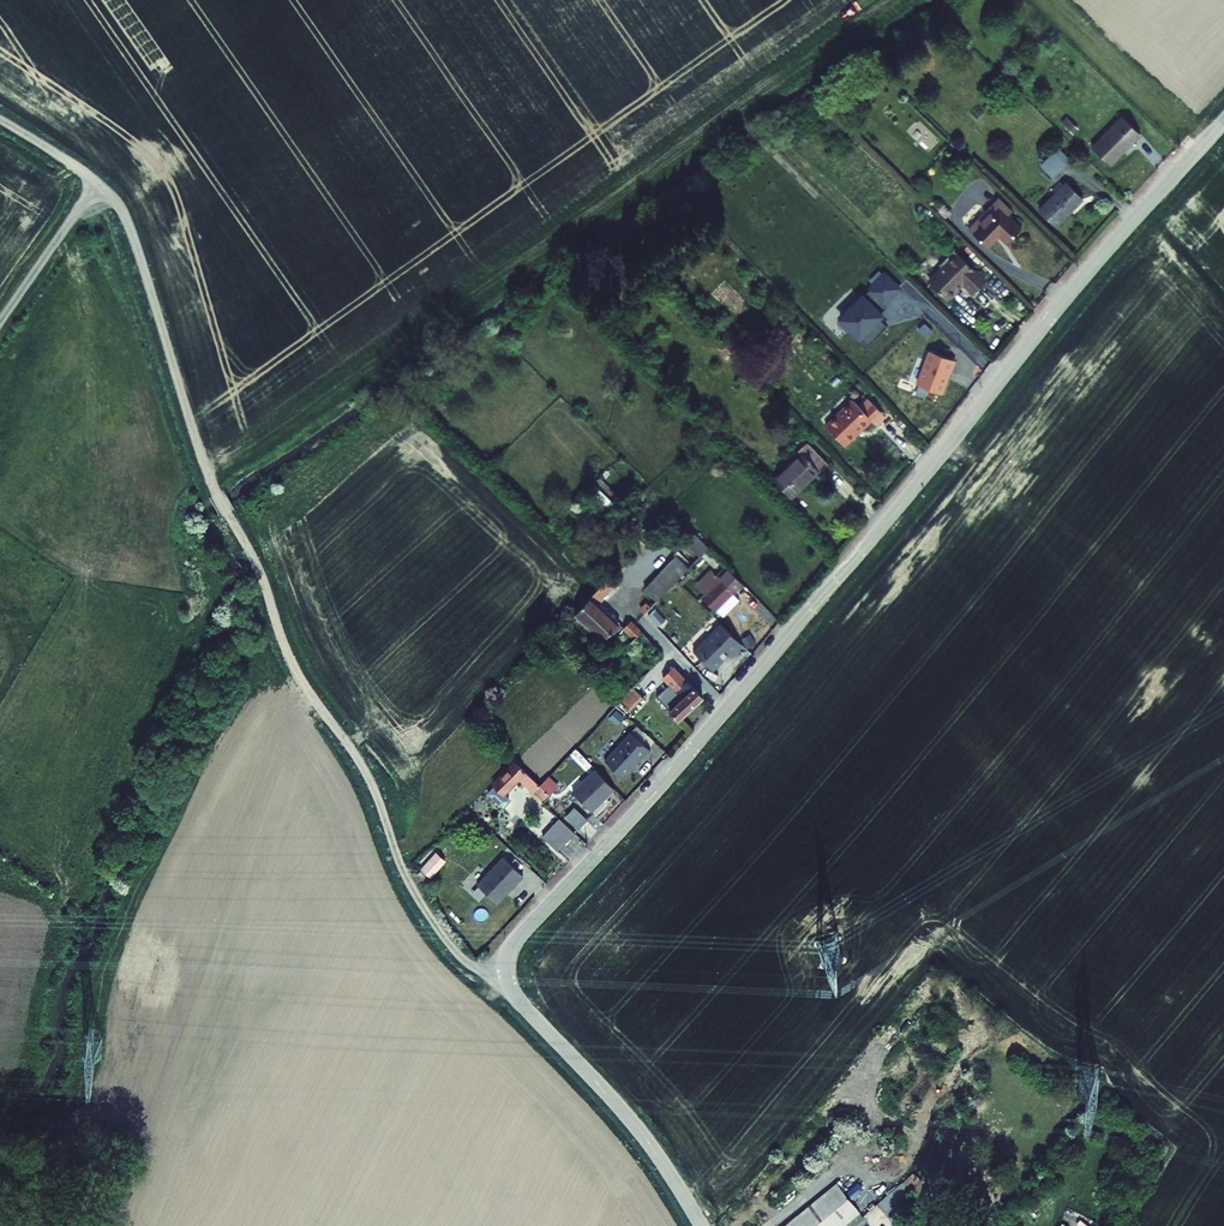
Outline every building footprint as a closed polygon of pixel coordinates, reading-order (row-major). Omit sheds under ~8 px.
[(1146,133),(1128,115),(1096,147),(1115,164),(1146,133)] [(1077,157),(1065,145),(1053,157),(1066,169),(1077,157)] [(1088,198),(1070,181),(1044,209),(1060,225),(1088,198)] [(1003,196),(972,230),(991,248),(1003,236),(1011,243),(1027,228),(1013,215),(1018,210),(1003,196)] [(963,291),(962,289),(967,284),(978,294),(990,281),(958,250),(943,266),(946,269),(936,279),(936,286),(953,302),(963,291)] [(896,293),(881,280),(838,323),(866,352),(885,332),(871,319),(896,293)] [(951,362),(929,353),(917,386),(938,396),(951,362)] [(891,415),(871,397),(864,405),(856,398),(828,426),(847,447),(874,420),(880,425),(891,415)] [(833,464),(811,440),(801,451),(803,454),(777,481),(795,499),(821,472),(822,473),(833,464)] [(696,533),(687,543),(704,558),(713,549),(696,533)] [(648,591),(660,603),(692,570),(679,557),(648,591)] [(745,583),(735,573),(727,583),(715,570),(701,585),(709,592),(703,598),(718,611),(736,593),(745,583)] [(610,580),(577,615),(604,643),(622,623),(603,604),(618,588),(610,580)] [(736,593),(718,611),(727,619),(744,601),(736,593)] [(623,628),(632,638),(641,630),(631,620),(623,628)] [(714,671),(741,642),(719,622),(693,651),(714,671)] [(645,631),(630,644),(648,665),(662,652),(645,631)] [(670,671),(659,661),(642,680),(616,709),(627,719),(664,678),(676,691),(674,693),(681,700),(670,713),(682,723),(707,697),(674,667),(670,671)] [(681,700),(674,693),(662,704),(670,713),(681,700)] [(649,754),(629,736),(602,764),(622,782),(632,772),(631,771),(641,760),(642,761),(649,754)] [(516,762),(494,784),(506,796),(522,780),(536,793),(543,785),(516,762)] [(610,790),(592,771),(568,794),(586,813),(610,790)] [(553,796),(543,785),(536,793),(546,804),(553,796)] [(553,852),(570,834),(555,820),(538,837),(553,852)] [(574,834),(557,852),(567,861),(512,920),(519,927),(591,849),(574,834)] [(440,853),(423,871),(433,879),(449,861),(440,853)] [(519,877),(499,859),(473,886),(493,905),(502,895),(502,893),(505,890),(506,891),(519,877)] [(788,1225),(873,1225),(874,1225),(864,1214),(875,1204),(852,1174),(788,1225)]
